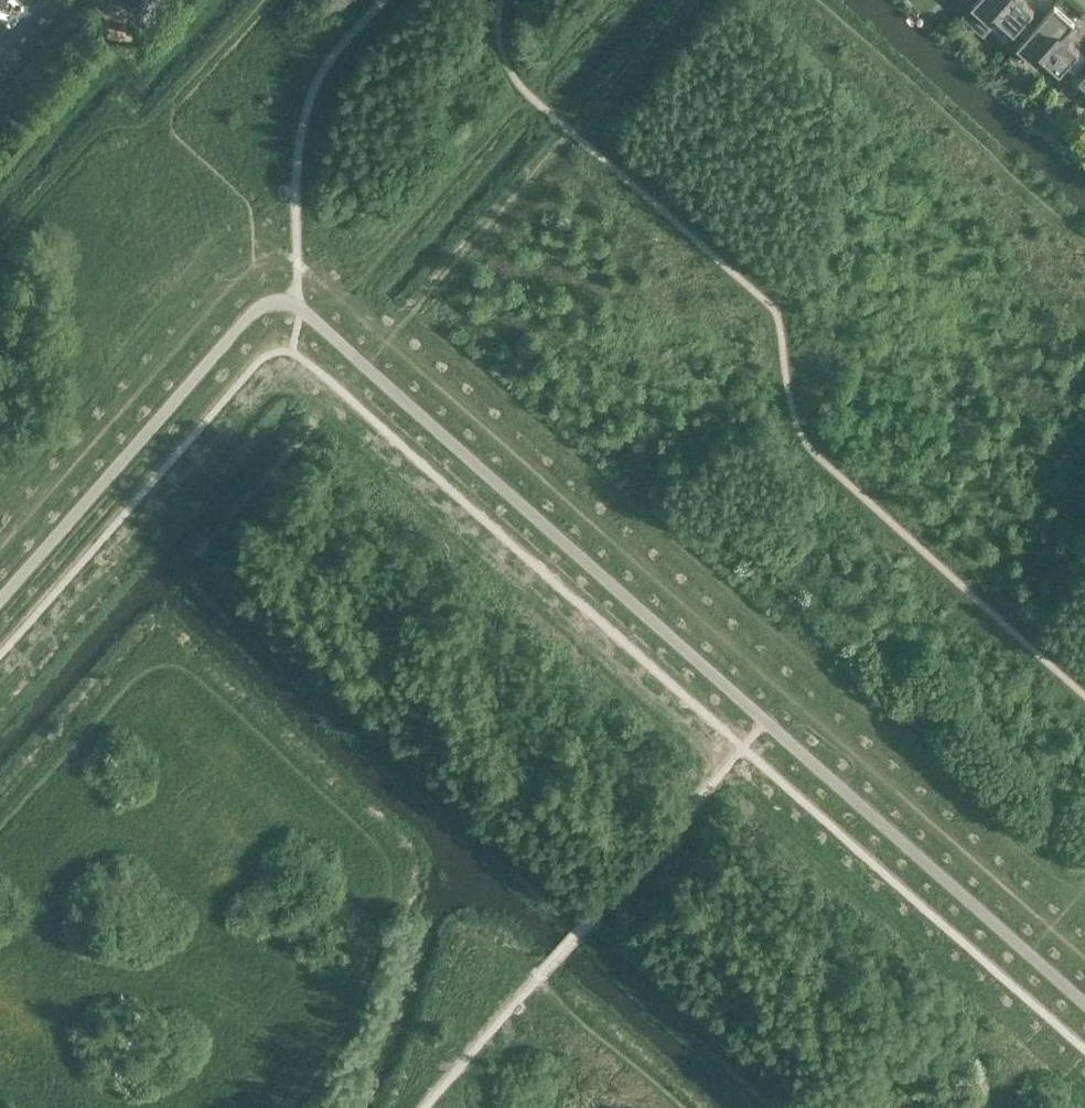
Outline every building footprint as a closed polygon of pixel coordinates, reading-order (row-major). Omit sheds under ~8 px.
[(124,10),(134,0),(115,0),(124,10)] [(1025,36),(1036,24),(1026,15),(1035,5),(1029,0),(975,0),(972,3),(993,21),(1000,13),(1025,36)] [(1045,54),(1061,68),(1080,46),(1065,32),(1075,20),(1055,2),(1036,24),(1025,36),(1018,44),(1038,62),(1045,54)]
